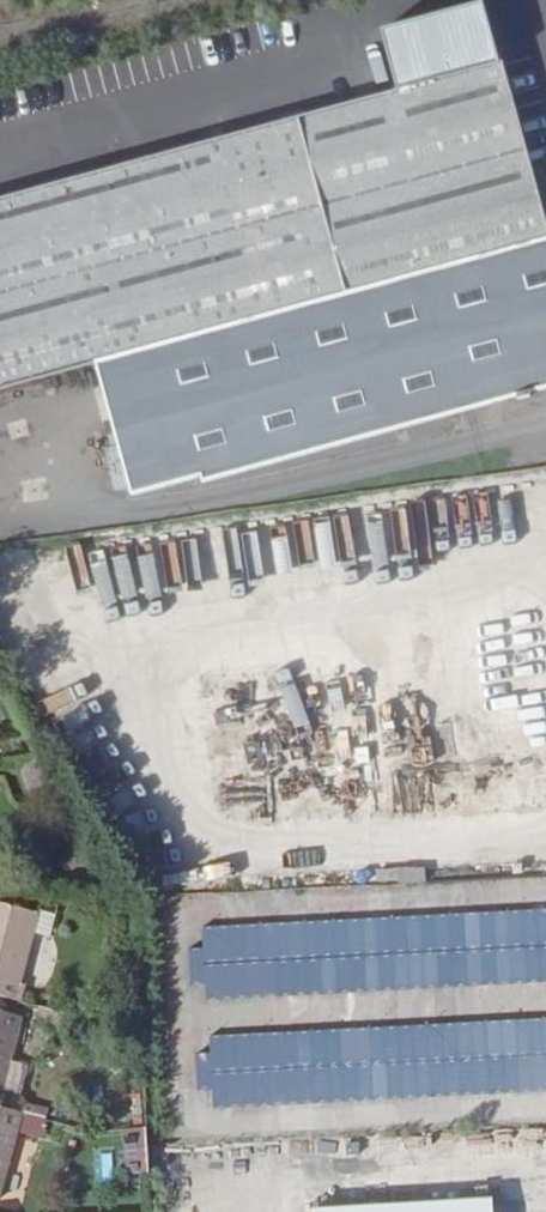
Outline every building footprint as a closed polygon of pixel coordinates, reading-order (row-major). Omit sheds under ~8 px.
[(545,243),(545,213),(505,64),(500,65),(485,5),(382,33),(398,93),(0,202),(0,390),(96,365),(545,243)] [(96,365),(133,498),(203,479),(205,486),(545,392),(545,243),(96,365)] [(461,883),(427,882),(426,898),(460,899),(461,883)] [(0,904),(0,997),(23,1003),(26,988),(21,986),(40,916),(0,904)] [(545,984),(545,910),(202,925),(205,998),(545,984)] [(39,1007),(35,1022),(64,1029),(67,1015),(39,1007)] [(0,1013),(0,1093),(3,1094),(23,1019),(0,1013)] [(545,1093),(545,1020),(209,1033),(212,1106),(545,1093)] [(0,1109),(0,1202),(19,1133),(24,1115),(0,1109)] [(46,1121),(24,1115),(19,1133),(41,1140),(46,1121)] [(148,1128),(127,1130),(128,1151),(150,1150),(148,1128)] [(231,1187),(232,1211),(494,1211),(493,1200),(297,1211),(296,1183),(231,1187)]
